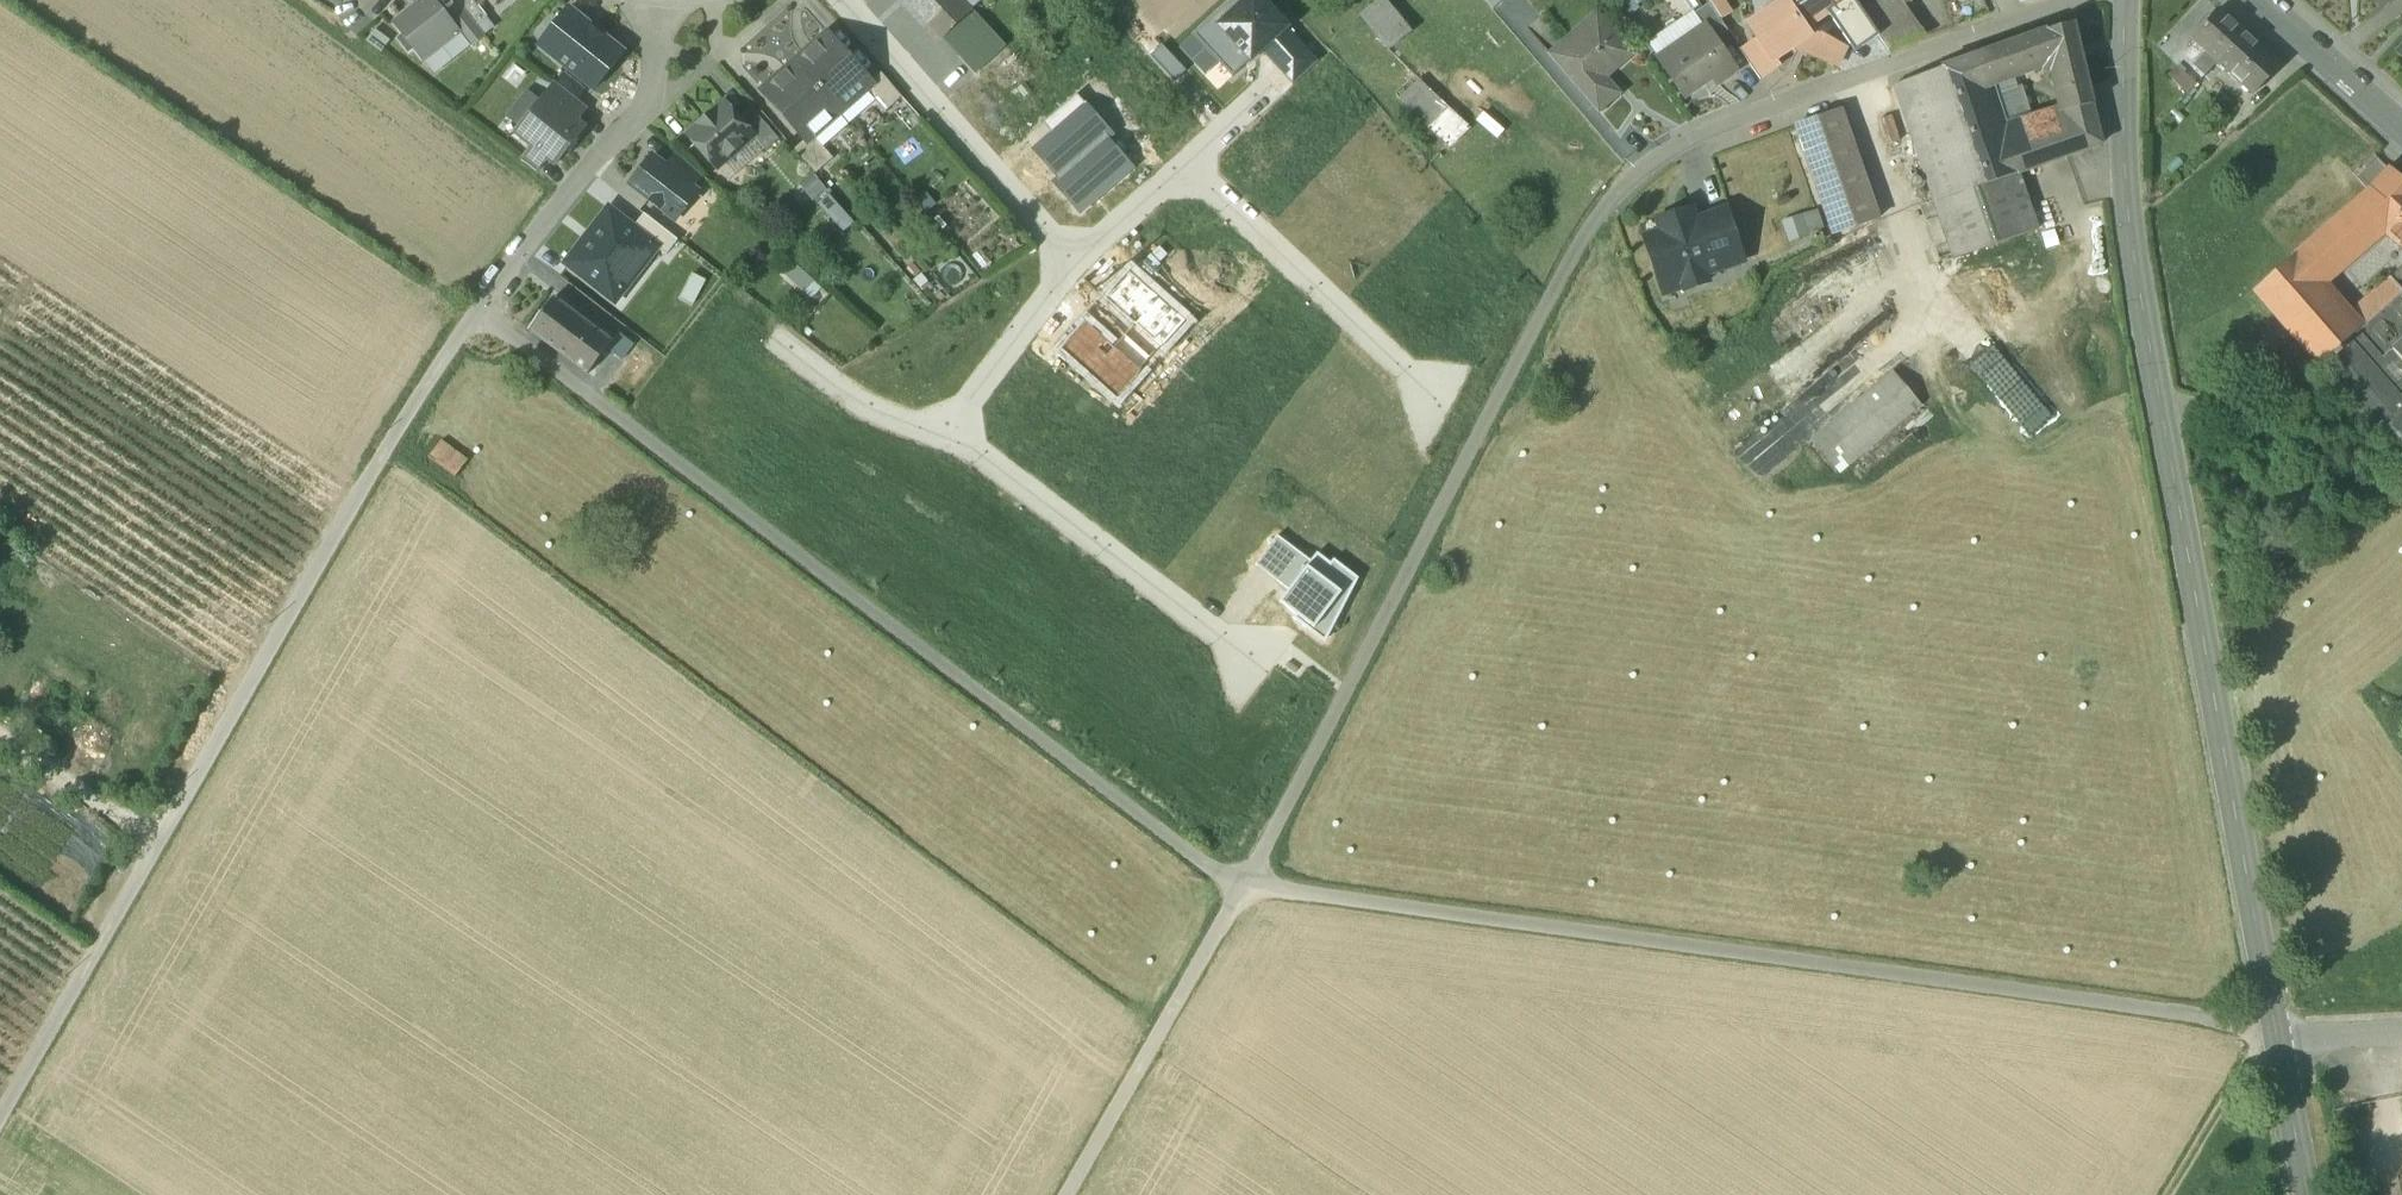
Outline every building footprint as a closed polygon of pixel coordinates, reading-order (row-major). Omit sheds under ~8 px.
[(393,22),(402,34),(398,38),(408,51),(412,47),(422,59),(459,30),(444,12),(435,0),(421,0),(393,22)] [(475,0),(460,0),(458,1),(476,24),(487,15),(477,2),(475,0)] [(938,38),(969,9),(961,0),(903,0),(938,38)] [(969,9),(979,0),(961,0),(969,9)] [(1179,47),(1205,75),(1219,62),(1232,76),(1260,50),(1286,26),(1261,0),(1230,0),(1179,47)] [(1361,14),(1390,48),(1413,30),(1389,0),(1379,0),(1361,14)] [(1493,9),(1504,0),(1486,0),(1493,9)] [(1623,8),(1651,46),(1666,35),(1641,0),(1635,0),(1623,8)] [(1719,0),(1717,0),(1711,4),(1721,19),(1729,14),(1719,0)] [(1781,3),(1747,25),(1758,40),(1774,64),(1775,63),(1796,49),(1815,36),(1810,27),(1827,16),(1850,0),(1779,0),(1781,3)] [(1852,0),(1850,0),(1827,16),(1855,54),(1878,37),(1852,0)] [(1878,37),(1888,51),(1916,41),(1892,0),(1852,0),(1878,37)] [(1916,41),(1925,37),(1903,0),(1892,0),(1916,41)] [(458,1),(444,12),(459,30),(471,45),(484,35),(476,24),(458,1)] [(1727,35),(1707,7),(1703,10),(1696,16),(1704,29),(1706,27),(1717,43),(1727,35)] [(624,53),(569,8),(539,45),(594,90),(624,53)] [(2219,13),(2194,40),(2208,53),(2217,61),(2242,33),(2219,13)] [(1603,22),(1584,39),(1580,34),(1573,40),(1569,36),(1549,54),(1598,109),(1618,91),(1602,73),(1609,67),(1612,70),(1631,54),(1603,22)] [(2072,24),(2045,32),(1975,57),(1985,85),(2042,65),(2053,67),(2062,109),(2064,108),(2065,110),(2090,103),(2072,24)] [(1286,26),(1260,50),(1293,85),(1318,61),(1286,26)] [(1717,43),(1706,27),(1704,29),(1660,60),(1686,97),(1714,77),(1719,85),(1738,72),(1717,43)] [(827,32),(794,61),(839,112),(865,89),(864,87),(870,81),(827,32)] [(2242,33),(2217,61),(2253,95),(2279,67),(2242,33)] [(1815,36),(1796,49),(1835,68),(1844,49),(1815,36)] [(1774,64),(1758,40),(1739,53),(1759,81),(1778,68),(1775,63),(1774,64)] [(1148,56),(1172,81),(1185,69),(1162,44),(1148,56)] [(2208,53),(2194,67),(2203,76),(2217,61),(2208,53)] [(1975,57),(1930,73),(1942,107),(1987,91),(1985,85),(1975,57)] [(839,112),(794,61),(761,90),(805,139),(811,133),(813,135),(839,112)] [(2175,66),(2165,77),(2186,95),(2196,84),(2175,66)] [(902,97),(881,72),(870,81),(864,87),(865,89),(885,111),(902,97)] [(1930,73),(1893,87),(1906,125),(1943,110),(1942,107),(1930,73)] [(1421,79),(1403,98),(1452,145),(1470,126),(1421,79)] [(587,108),(555,82),(545,95),(577,121),(587,108)] [(1987,91),(1942,107),(1943,110),(1970,190),(2016,174),(2000,127),(1987,91)] [(1045,121),(1053,130),(1085,101),(1077,92),(1045,121)] [(545,95),(515,132),(530,145),(547,158),(555,164),(585,127),(577,121),(545,95)] [(1112,131),(1085,101),(1053,130),(1032,149),(1059,179),(1106,137),(1112,131)] [(726,102),(714,112),(712,111),(698,123),(700,125),(688,135),(716,167),(752,135),(753,134),(739,117),(726,102)] [(2062,109),(2000,127),(2016,174),(2100,144),(2090,103),(2065,110),(2064,108),(2062,109)] [(779,139),(750,107),(739,117),(753,134),(752,135),(766,150),(779,139)] [(1943,110),(1906,125),(1933,203),(1970,190),(1943,110)] [(1839,112),(1794,127),(1831,235),(1876,220),(1839,112)] [(1890,117),(1878,121),(1886,146),(1898,142),(1890,117)] [(805,139),(794,149),(815,173),(833,157),(813,135),(811,133),(805,139)] [(1132,166),(1106,137),(1059,179),(1054,183),(1080,212),(1132,166)] [(530,145),(520,158),(537,171),(547,158),(530,145)] [(701,175),(676,153),(666,167),(692,187),(701,175)] [(652,156),(630,184),(666,212),(674,201),(683,208),(697,191),(692,187),(666,167),(652,156)] [(2314,234),(2341,266),(2383,230),(2401,212),(2401,179),(2389,167),(2314,234)] [(1970,190),(1933,203),(1953,260),(2035,231),(2016,174),(1970,190)] [(810,192),(842,229),(851,221),(819,184),(810,192)] [(656,247),(659,243),(634,224),(610,206),(565,265),(614,302),(656,247)] [(1692,208),(1657,220),(1661,232),(1645,237),(1662,287),(1681,280),(1685,289),(1708,281),(1705,272),(1743,259),(1726,209),(1696,220),(1692,208)] [(1787,237),(1823,230),(1819,210),(1783,217),(1787,237)] [(666,255),(678,240),(642,212),(634,224),(659,243),(656,247),(666,255)] [(2383,230),(2401,247),(2401,212),(2383,230)] [(2341,266),(2314,234),(2292,254),(2319,285),(2341,266)] [(2319,285),(2292,254),(2254,288),(2320,361),(2345,339),(2357,328),(2346,315),(2319,285)] [(2387,276),(2401,287),(2401,261),(2387,276)] [(1154,362),(1190,320),(1127,265),(1091,307),(1154,362)] [(2387,276),(2378,285),(2391,297),(2401,287),(2387,276)] [(2378,285),(2346,315),(2357,328),(2382,305),(2391,297),(2378,285)] [(594,328),(553,297),(528,329),(570,361),(594,328)] [(2390,314),(2382,305),(2369,316),(2377,325),(2373,329),(2389,348),(2401,362),(2401,302),(2390,314)] [(1117,404),(1154,362),(1091,307),(1054,349),(1117,404)] [(613,341),(594,328),(570,361),(587,374),(606,350),(613,341)] [(2353,347),(2346,354),(2362,372),(2368,367),(2389,348),(2373,329),(2372,330),(2353,347)] [(606,350),(622,361),(634,344),(619,333),(613,341),(606,350)] [(2316,366),(2372,428),(2391,411),(2401,424),(2401,405),(2368,367),(2362,372),(2346,354),(2353,347),(2345,339),(2320,361),(2316,366)] [(1893,372),(1811,439),(1839,473),(1920,405),(1893,372)] [(2391,411),(2372,428),(2401,462),(2401,424),(2391,411)] [(466,467),(439,446),(427,463),(454,484),(466,467)] [(1289,590),(1311,561),(1278,536),(1256,565),(1289,590)] [(1308,624),(1328,638),(1351,594),(1324,574),(1332,563),(1318,553),(1311,561),(1289,590),(1280,602),(1296,614),(1293,618),(1306,628),(1308,624)]
